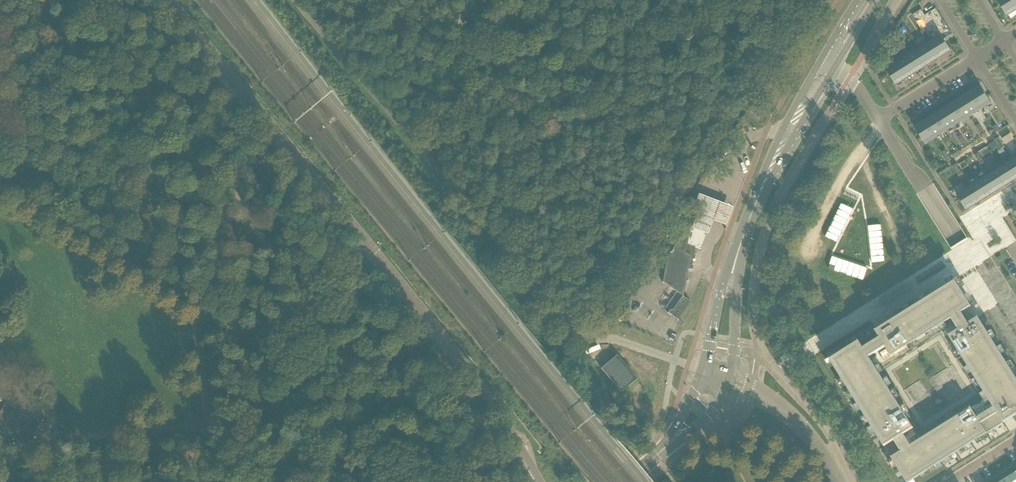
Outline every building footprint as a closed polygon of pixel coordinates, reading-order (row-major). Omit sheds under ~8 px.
[(997,0),(1003,10),(1006,14),(1007,16),(1008,16),(1007,16),(1008,15),(1015,10),(1015,6),(1013,1),(1012,0),(998,0),(997,0)] [(933,40),(930,42),(931,44),(933,49),(935,51),(939,58),(941,57),(950,52),(951,52),(949,50),(946,45),(946,44),(941,36),(933,40)] [(929,43),(919,49),(925,58),(929,65),(930,64),(939,58),(939,59),(940,59),(939,58),(935,51),(933,49),(931,44),(930,42),(929,43)] [(908,56),(913,65),(917,72),(918,72),(918,71),(919,70),(928,65),(929,66),(929,65),(925,58),(919,49),(912,54),(908,56)] [(899,62),(897,63),(899,65),(903,72),(907,78),(907,79),(908,79),(907,78),(909,77),(917,72),(913,65),(908,56),(899,62)] [(896,64),(886,69),(888,73),(895,83),(896,86),(897,85),(896,85),(897,84),(907,78),(903,72),(899,65),(897,63),(896,64)] [(974,90),(970,92),(974,98),(976,102),(981,109),(990,104),(984,93),(979,86),(974,89),(973,89),(974,90)] [(965,95),(961,98),(965,104),(972,115),(981,110),(981,109),(976,102),(974,98),(970,92),(966,94),(965,94),(965,95)] [(955,101),(952,103),(956,110),(963,121),(972,115),(965,104),(961,98),(956,101),(956,100),(955,100),(955,101)] [(947,106),(942,109),(946,116),(953,127),(954,126),(963,121),(956,110),(952,103),(947,106),(947,105),(947,106)] [(937,112),(933,115),(937,122),(944,133),(945,132),(953,127),(946,116),(942,109),(938,112),(937,112)] [(929,118),(924,121),(928,128),(935,138),(936,138),(944,133),(937,122),(933,115),(929,117),(928,117),(929,118)] [(920,123),(914,127),(921,137),(925,144),(927,143),(935,138),(928,128),(924,121),(920,123),(919,123),(920,123)] [(1000,167),(1000,168),(1010,183),(1015,179),(1015,180),(1015,169),(1011,161),(1000,167)] [(994,171),(989,174),(990,175),(999,190),(1003,187),(1003,188),(1004,188),(1003,187),(1005,186),(1009,183),(1010,183),(1000,168),(1000,167),(994,171)] [(989,174),(978,181),(988,197),(994,193),(995,193),(995,192),(998,190),(999,190),(990,175),(989,174)] [(988,197),(978,181),(968,188),(977,203),(988,197)] [(968,188),(957,194),(966,210),(967,209),(973,206),(973,207),(974,206),(977,203),(968,188)] [(693,227),(707,233),(711,222),(718,225),(725,227),(733,208),(726,206),(700,196),(698,195),(695,202),(691,214),(697,216),(693,227)] [(841,204),(839,208),(842,210),(850,215),(853,209),(844,205),(841,204)] [(838,210),(836,214),(839,216),(848,220),(850,215),(841,211),(838,210)] [(836,215),(834,220),(836,221),(845,226),(848,220),(839,216),(836,215)] [(833,221),(831,225),(832,226),(842,231),(845,226),(834,221),(833,221)] [(674,317),(678,320),(691,301),(690,301),(686,298),(683,296),(687,275),(687,271),(689,263),(691,260),(692,261),(695,247),(700,249),(707,233),(693,227),(688,225),(667,257),(664,273),(662,282),(682,296),(672,309),(669,310),(667,313),(674,317)] [(830,226),(828,231),(831,233),(839,237),(842,232),(833,227),(830,226)] [(828,232),(825,236),(828,238),(837,242),(839,237),(831,233),(828,232)] [(829,266),(829,269),(833,271),(835,268),(838,258),(832,257),(829,266)] [(835,268),(834,271),(839,272),(841,270),(844,260),(838,259),(835,268)] [(844,260),(840,272),(840,273),(845,274),(846,274),(850,262),(844,260)] [(847,272),(846,275),(851,276),(852,274),(856,264),(850,262),(847,272)] [(853,274),(852,277),(857,278),(858,276),(861,266),(856,264),(853,274)] [(859,276),(858,279),(863,280),(864,278),(867,268),(862,266),(859,276)] [(875,330),(859,340),(833,357),(829,359),(845,384),(885,447),(890,456),(905,479),(907,481),(909,481),(935,465),(988,433),(1003,423),(1015,415),(1015,378),(978,317),(968,323),(962,313),(971,307),(955,281),(908,310),(875,330)] [(879,300),(883,307),(912,290),(909,286),(907,282),(879,300)] [(617,355),(601,368),(621,392),(637,379),(617,355)]
